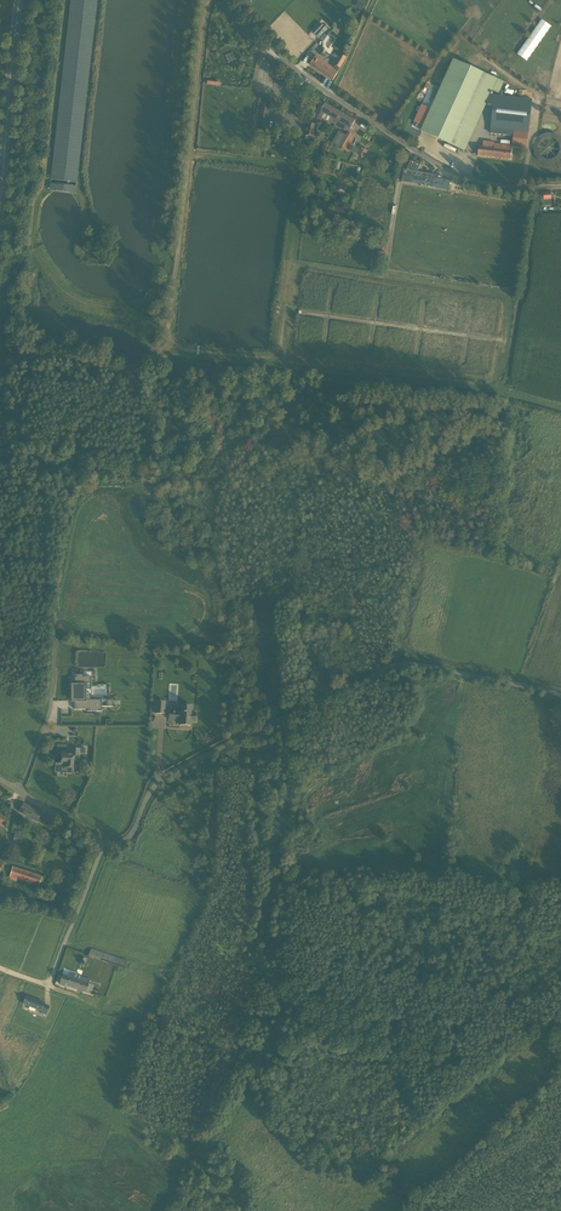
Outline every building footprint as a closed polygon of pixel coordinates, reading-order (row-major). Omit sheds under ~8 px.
[(358,1),(355,6),(361,10),(364,6),(358,1)] [(325,27),(324,26),(320,22),(312,31),(320,38),(325,33),(325,34),(330,28),(327,25),(325,27)] [(333,81),(339,71),(347,58),(341,54),(332,69),(327,66),(328,64),(321,59),(320,61),(315,57),(310,65),(333,81)] [(460,149),(456,147),(489,75),(454,59),(422,131),(417,129),(414,137),(457,157),(460,149)] [(435,87),(429,99),(434,100),(439,88),(435,87)] [(498,96),(490,95),(489,95),(488,105),(494,106),(493,116),(490,134),(514,136),(514,130),(528,131),(532,100),(498,96)] [(262,98),(261,97),(260,103),(261,103),(257,126),(266,127),(270,98),(262,97),(262,98)] [(335,125),(335,124),(337,121),(342,112),(326,103),(321,111),(319,119),(321,120),(322,117),(335,125)] [(426,107),(421,119),(425,121),(431,109),(426,107)] [(342,112),(337,121),(350,129),(356,120),(342,112)] [(309,123),(306,135),(312,137),(315,125),(309,123)] [(527,148),(528,131),(514,130),(514,136),(513,146),(527,148)] [(339,131),(332,143),(339,147),(346,135),(339,131)] [(346,135),(339,147),(345,150),(348,145),(345,143),(351,134),(349,132),(348,132),(346,135)] [(542,158),(547,158),(547,163),(551,162),(553,162),(560,159),(560,139),(559,133),(548,133),(535,137),(538,145),(538,146),(542,158)] [(511,159),(513,146),(494,144),(494,147),(479,145),(478,155),(511,159)] [(367,153),(368,151),(360,147),(357,153),(361,156),(364,151),(367,153)] [(421,164),(411,160),(407,170),(404,170),(402,181),(402,182),(403,180),(428,184),(428,186),(449,190),(451,180),(442,179),(442,176),(418,172),(421,164)] [(335,191),(341,196),(346,190),(340,184),(335,191)] [(86,711),(99,711),(99,706),(99,699),(86,699),(86,682),(91,682),(91,676),(84,676),(84,674),(75,674),(75,683),(71,683),(71,689),(72,689),(72,701),(74,701),(82,701),(82,709),(86,709),(86,711)] [(164,714),(165,707),(162,707),(163,702),(155,701),(154,707),(156,707),(156,713),(164,714)] [(180,725),(183,725),(190,726),(191,721),(195,721),(196,713),(191,712),(192,706),(181,705),(181,712),(169,711),(169,720),(180,720),(180,725)] [(128,730),(109,731),(109,740),(128,740),(128,730)] [(79,757),(80,753),(80,748),(72,748),(71,751),(68,751),(68,754),(66,754),(62,753),(62,752),(61,752),(61,763),(56,763),(55,772),(58,772),(63,772),(63,768),(73,768),(73,761),(76,762),(76,757),(79,757)] [(107,758),(102,763),(113,768),(114,768),(117,771),(126,764),(115,751),(114,753),(112,750),(105,756),(107,758)] [(37,821),(42,813),(23,803),(19,811),(37,821)] [(5,826),(9,818),(0,814),(0,824),(5,826)] [(18,831),(17,835),(15,834),(13,841),(21,843),(22,836),(23,832),(18,831)] [(15,881),(15,878),(39,885),(42,876),(13,867),(10,876),(9,879),(15,881)] [(88,956),(125,968),(127,961),(91,948),(88,956)] [(79,963),(85,966),(88,959),(81,956),(79,963)] [(69,976),(62,974),(59,983),(91,993),(93,985),(89,983),(90,980),(81,977),(81,975),(70,972),(69,976)] [(45,1003),(32,998),(26,996),(23,1004),(41,1011),(41,1012),(46,1015),(49,1007),(44,1005),(45,1003)]
